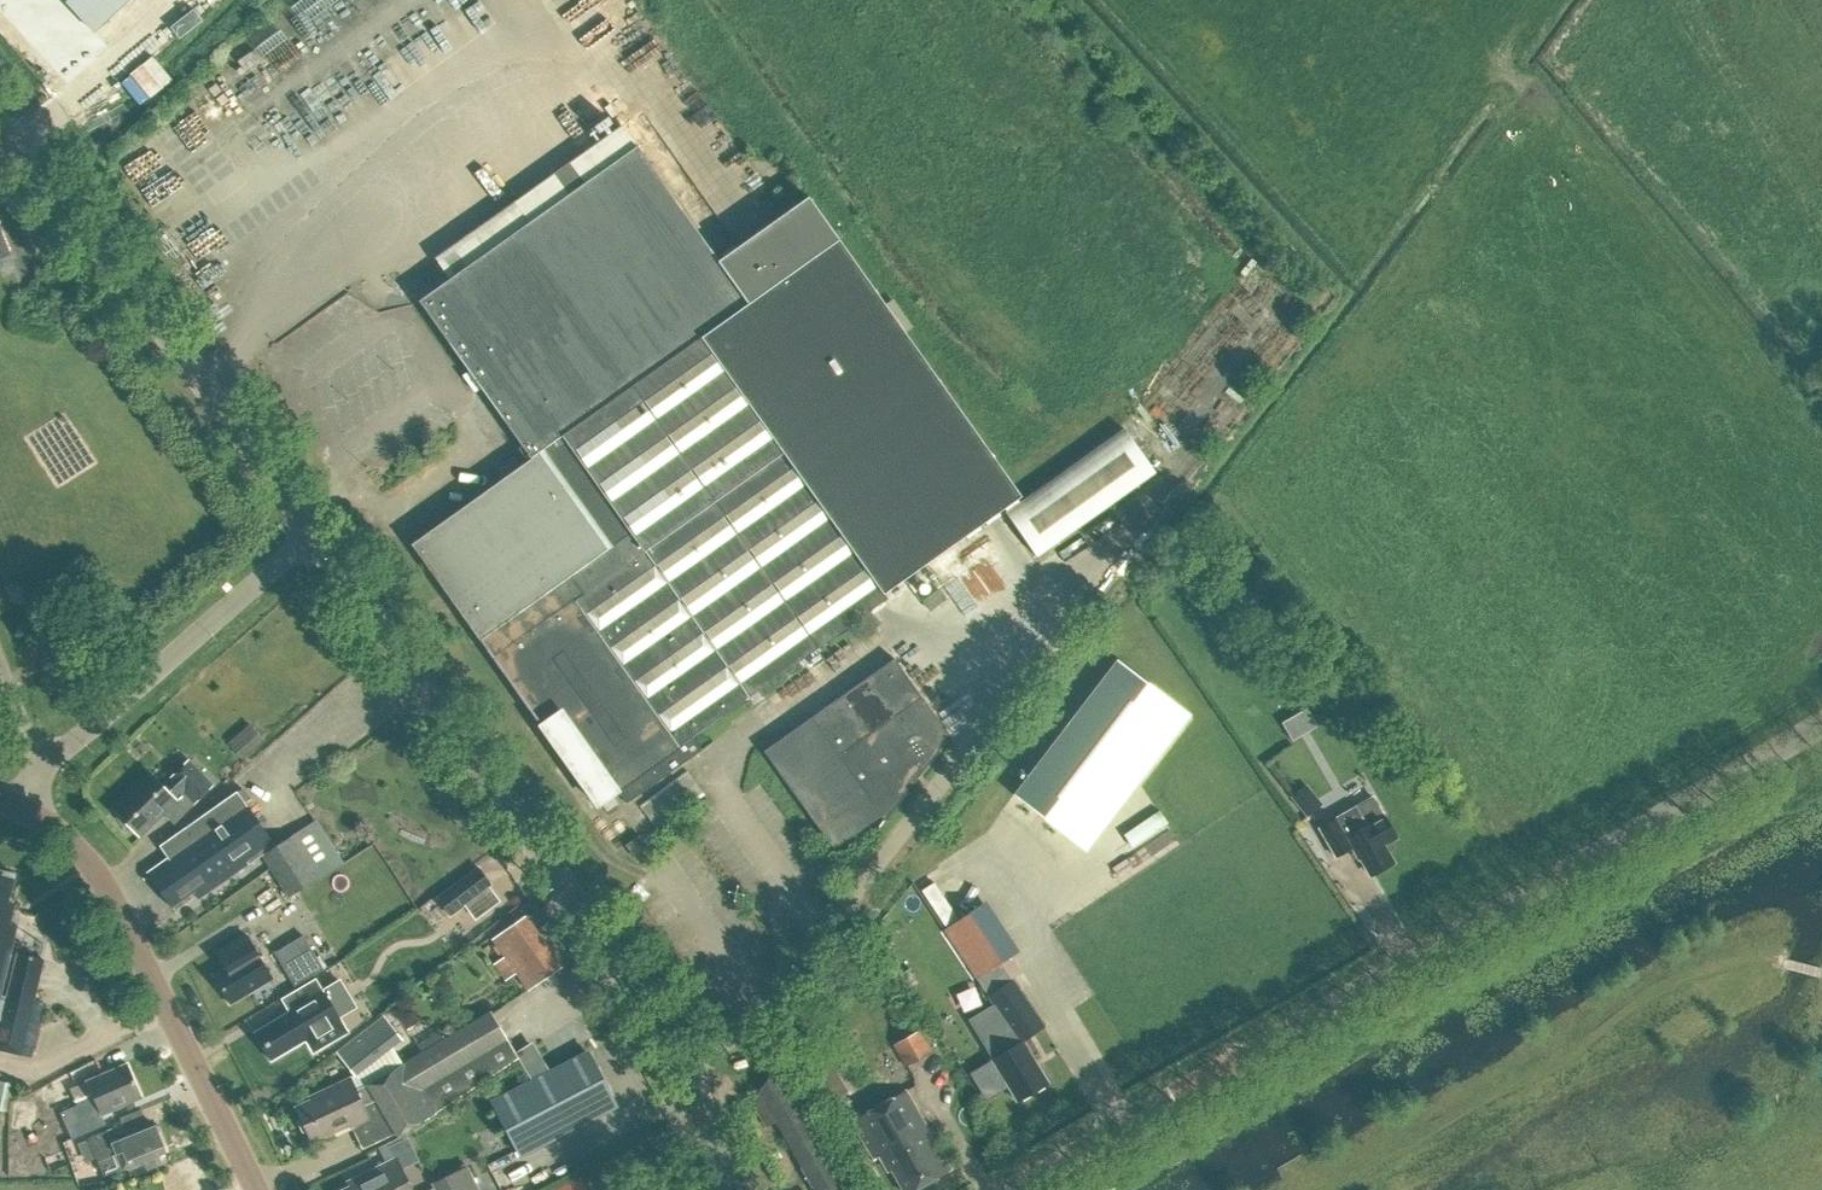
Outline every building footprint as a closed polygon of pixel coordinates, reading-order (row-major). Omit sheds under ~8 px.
[(94,32),(128,0),(64,0),(94,32)] [(618,790),(645,827),(692,793),(676,769),(704,749),(695,736),(885,601),(881,594),(1020,496),(807,196),(715,262),(635,149),(419,301),(530,458),(411,543),(478,638),(482,636),(600,802),(618,790)] [(1155,473),(1125,431),(1124,430),(1085,458),(1024,501),(1005,514),(1036,557),(1155,473)] [(948,735),(893,658),(763,751),(833,849),(880,815),(884,821),(948,735)] [(1118,660),(1014,795),(1073,840),(1176,705),(1118,660)] [(228,741),(243,757),(265,737),(250,721),(228,741)] [(1320,721),(1275,758),(1286,771),(1298,762),(1333,804),(1356,785),(1321,743),(1331,735),(1320,721)] [(150,772),(113,809),(140,835),(176,799),(176,798),(183,791),(194,802),(213,784),(187,759),(162,784),(150,772)] [(1307,786),(1291,799),(1307,819),(1324,806),(1307,786)] [(159,846),(167,858),(146,873),(171,908),(194,892),(198,899),(261,855),(288,896),(340,863),(313,820),(268,849),(267,847),(273,843),(244,802),(249,799),(242,790),(238,793),(237,792),(159,846)] [(1360,862),(1369,878),(1391,867),(1382,850),(1395,842),(1382,819),(1364,829),(1354,811),(1318,832),(1335,861),(1351,852),(1357,863),(1360,862)] [(438,899),(449,914),(489,885),(477,870),(438,899)] [(915,883),(944,930),(976,978),(1011,956),(980,908),(982,906),(967,882),(951,893),(936,870),(915,883)] [(16,927),(10,925),(15,906),(8,904),(15,876),(0,872),(0,991),(16,927)] [(492,939),(529,990),(562,967),(525,915),(492,939)] [(293,986),(325,966),(305,933),(274,952),(293,986)] [(237,961),(213,975),(229,1003),(272,978),(247,935),(228,946),(237,961)] [(32,1057),(44,1002),(34,1000),(45,958),(16,952),(0,1020),(0,1050),(32,1057)] [(996,1045),(1002,1055),(992,1061),(999,1074),(989,1082),(996,1093),(1006,1087),(1015,1102),(1045,1083),(1028,1056),(1029,1049),(1023,1039),(1042,1027),(1013,981),(987,997),(1008,1030),(1004,1032),(1007,1038),(996,1045)] [(304,1003),(262,1028),(279,1056),(320,1031),(304,1003)] [(399,1137),(435,1112),(519,1057),(490,1011),(446,1038),(404,1063),(393,1046),(402,1040),(383,1014),(335,1051),(355,1076),(351,1079),(350,1078),(309,1097),(310,1099),(295,1107),(312,1142),(348,1126),(349,1128),(353,1127),(363,1147),(396,1133),(399,1137)] [(581,1048),(590,1040),(574,1023),(565,1031),(581,1048)] [(588,1052),(492,1102),(520,1156),(616,1106),(588,1052)] [(775,1121),(814,1189),(860,1189),(782,1053),(752,1101),(766,1126),(775,1121)] [(849,1091),(831,1059),(822,1064),(818,1057),(804,1065),(808,1072),(805,1074),(823,1106),(849,1091)] [(896,1074),(905,1091),(929,1077),(919,1060),(896,1074)] [(60,1114),(72,1141),(105,1126),(101,1116),(141,1098),(126,1065),(86,1083),(93,1099),(60,1114)] [(6,1112),(13,1084),(0,1081),(0,1111),(6,1112)] [(877,1157),(886,1174),(890,1172),(901,1189),(916,1189),(948,1171),(904,1095),(852,1125),(872,1160),(877,1157)] [(147,1122),(114,1135),(111,1130),(88,1139),(104,1177),(121,1170),(122,1170),(125,1169),(129,1171),(137,1167),(139,1163),(160,1155),(163,1149),(153,1125),(147,1122)] [(435,1189),(480,1189),(467,1165),(461,1151),(450,1156),(457,1170),(431,1182),(435,1189)] [(395,1159),(349,1181),(351,1186),(343,1189),(410,1189),(395,1159)] [(553,1189),(587,1189),(578,1175),(552,1188),(553,1189)]
